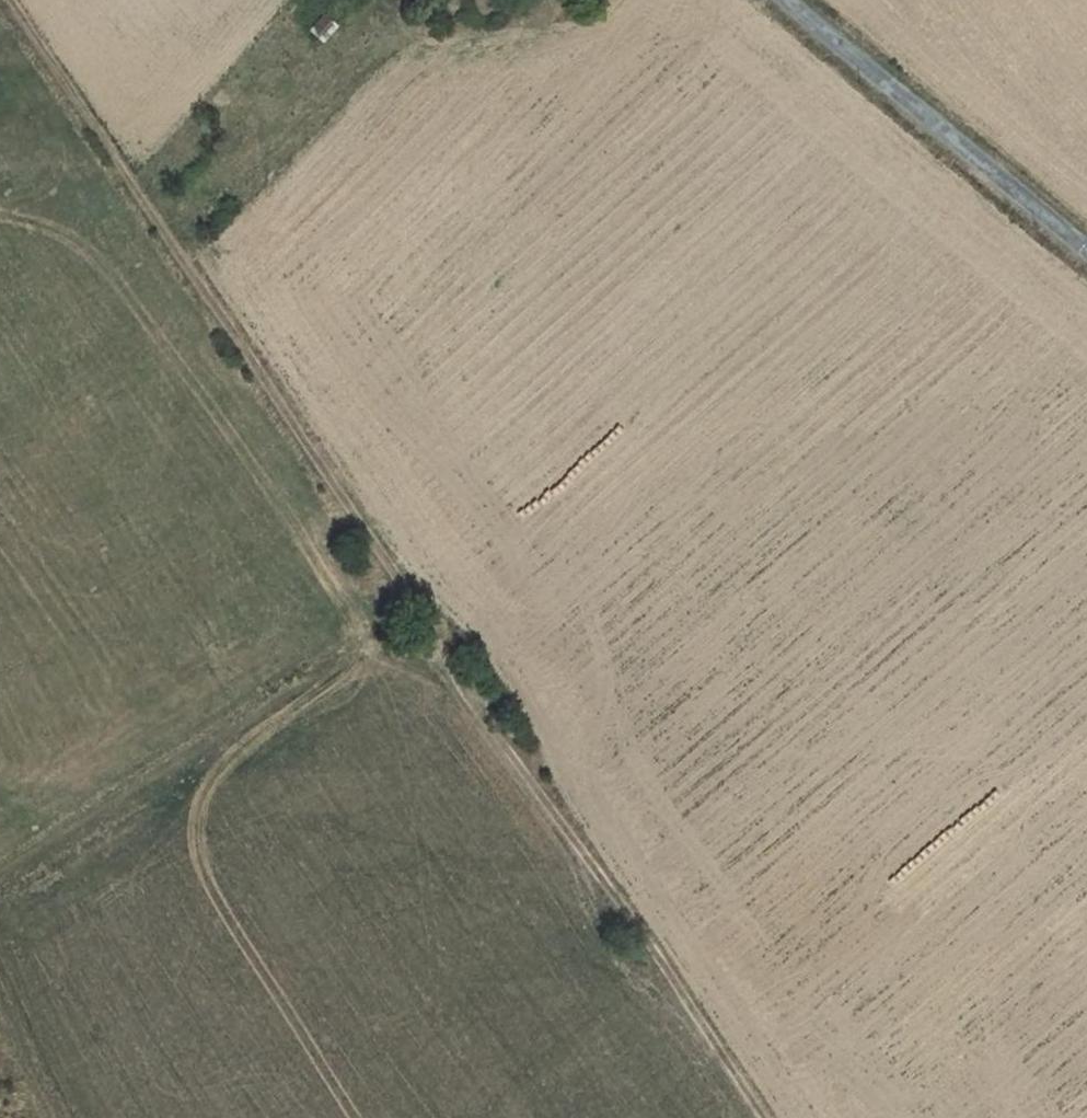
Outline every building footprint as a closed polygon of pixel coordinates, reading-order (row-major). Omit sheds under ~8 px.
[(311,31),(324,42),(337,26),(325,15),(311,31)]
